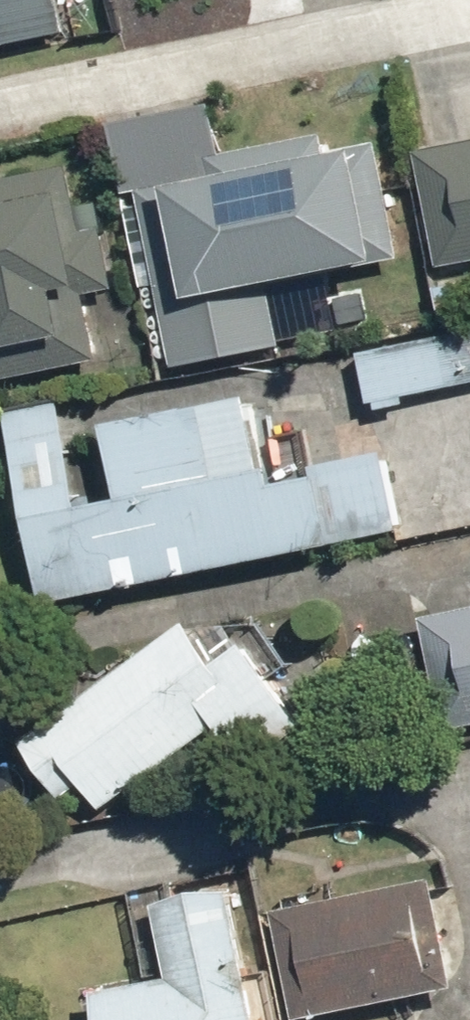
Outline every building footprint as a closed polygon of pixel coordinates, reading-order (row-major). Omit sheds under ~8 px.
[(67,36),(59,0),(0,0),(0,50),(67,36)] [(213,184),(141,196),(161,312),(407,270),(386,145),(329,154),(326,135),(208,155),(213,184)] [(414,153),(433,270),(469,264),(469,144),(414,153)] [(93,365),(82,303),(113,298),(101,228),(82,231),(72,168),(0,180),(0,381),(93,365)] [(357,356),(372,415),(469,390),(469,327),(357,356)] [(57,406),(5,416),(41,604),(396,536),(382,464),(273,485),(255,394),(97,424),(112,500),(77,507),(57,406)] [(469,724),(469,609),(419,619),(439,729),(469,724)] [(198,640),(188,626),(17,750),(59,807),(83,789),(101,815),(218,730),(257,783),(313,743),(225,621),(198,640)] [(273,913),(294,1019),(299,1019),(462,989),(442,880),(273,913)] [(236,893),(153,907),(165,981),(94,993),(99,1019),(258,1019),(236,893)]
